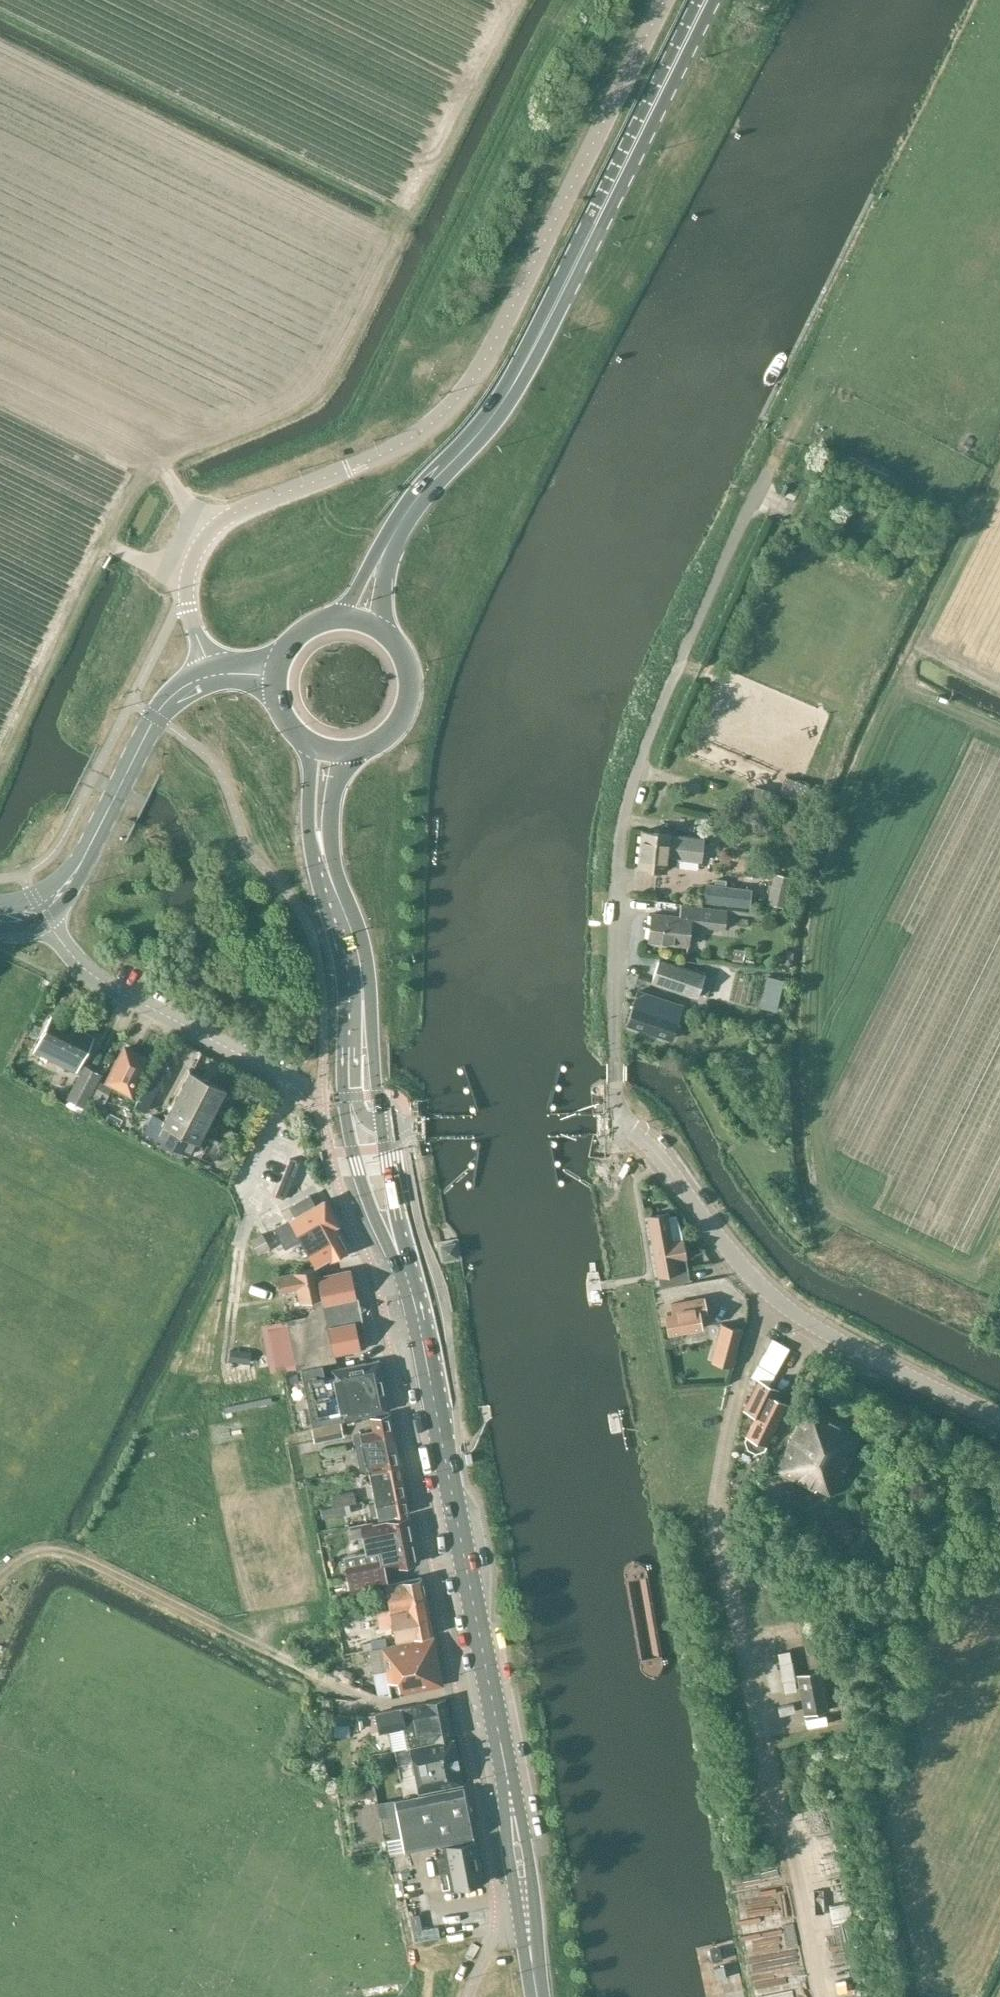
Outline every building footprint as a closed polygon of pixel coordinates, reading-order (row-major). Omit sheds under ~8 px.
[(667,870),(668,857),(702,862),(704,837),(671,834),(642,830),(638,867),(667,870)] [(774,873),(767,903),(784,907),(791,877),(774,873)] [(707,884),(705,900),(749,905),(751,889),(725,886),(726,880),(716,879),(715,885),(707,884)] [(725,928),(727,909),(704,908),(704,906),(680,903),(679,916),(652,913),(649,939),(689,944),(692,925),(702,927),(702,926),(712,927),(725,928)] [(660,958),(652,981),(697,997),(706,973),(660,958)] [(769,975),(764,998),(779,1002),(785,979),(769,975)] [(627,1024),(646,1031),(646,1034),(657,1038),(657,1036),(671,1040),(683,1006),(638,991),(627,1024)] [(35,1052),(75,1072),(79,1074),(66,1099),(84,1110),(102,1074),(80,1062),(94,1035),(52,1014),(35,1052)] [(171,1041),(160,1061),(167,1065),(178,1044),(171,1041)] [(125,1047),(107,1083),(129,1095),(149,1059),(125,1047)] [(199,1140),(226,1087),(189,1068),(162,1120),(152,1115),(143,1131),(186,1153),(194,1138),(199,1140)] [(98,1088),(90,1104),(103,1110),(111,1095),(98,1088)] [(289,1158),(275,1195),(284,1199),(299,1162),(289,1158)] [(280,1251),(300,1239),(315,1264),(329,1256),(332,1260),(349,1250),(335,1226),(338,1224),(324,1200),(269,1232),(280,1251)] [(648,1216),(659,1277),(661,1286),(690,1281),(687,1259),(683,1238),(677,1215),(670,1216),(669,1212),(648,1216)] [(258,1253),(270,1247),(263,1233),(250,1240),(258,1253)] [(444,1260),(457,1257),(454,1242),(441,1245),(444,1260)] [(288,1319),(264,1323),(273,1373),(296,1369),(302,1367),(302,1368),(321,1363),(335,1359),(334,1353),(360,1349),(355,1321),(351,1322),(346,1298),(356,1296),(351,1269),(318,1274),(316,1268),(293,1272),(283,1275),(277,1276),(279,1291),(285,1290),(297,1288),(302,1304),(314,1302),(314,1308),(307,1316),(288,1319)] [(670,1333),(701,1327),(698,1308),(705,1306),(703,1297),(671,1303),(673,1312),(666,1313),(670,1333)] [(722,1323),(712,1361),(731,1366),(741,1329),(722,1323)] [(761,1358),(758,1365),(761,1366),(775,1374),(789,1348),(772,1338),(761,1358)] [(229,1349),(228,1361),(249,1363),(251,1351),(229,1349)] [(321,1363),(302,1368),(312,1424),(389,1410),(379,1360),(331,1369),(332,1376),(325,1378),(321,1363)] [(763,1448),(765,1444),(766,1444),(786,1404),(768,1395),(771,1387),(759,1380),(745,1410),(756,1416),(747,1435),(748,1435),(746,1439),(748,1446),(756,1450),(763,1448)] [(862,1431),(808,1403),(774,1470),(814,1491),(816,1489),(830,1496),(831,1495),(832,1495),(863,1433),(862,1432),(862,1431)] [(367,1431),(354,1434),(358,1453),(396,1445),(389,1414),(370,1418),(373,1431),(367,1431)] [(341,1422),(312,1427),(315,1442),(344,1436),(341,1422)] [(368,1469),(371,1485),(402,1479),(399,1463),(396,1445),(358,1453),(361,1470),(368,1469)] [(371,1485),(374,1501),(405,1495),(402,1479),(371,1485)] [(354,1490),(332,1494),(334,1506),(321,1509),(322,1518),(347,1513),(345,1504),(356,1502),(354,1490)] [(405,1495),(374,1501),(377,1516),(409,1513),(405,1495)] [(831,1514),(822,1534),(847,1545),(857,1526),(831,1514)] [(367,1551),(343,1555),(350,1590),(386,1583),(384,1568),(418,1562),(410,1517),(374,1524),(352,1528),(353,1537),(366,1535),(369,1551),(367,1551)] [(876,1534),(861,1527),(852,1545),(868,1552),(876,1534)] [(401,1581),(385,1584),(390,1610),(390,1613),(427,1605),(421,1577),(401,1581)] [(390,1610),(377,1613),(380,1629),(393,1627),(396,1639),(433,1633),(427,1605),(390,1613),(390,1610)] [(370,1632),(343,1639),(346,1654),(369,1647),(373,1646),(372,1639),(370,1632)] [(373,1646),(369,1647),(369,1650),(376,1649),(388,1646),(386,1637),(386,1636),(372,1639),(373,1646)] [(376,1649),(369,1650),(373,1672),(374,1672),(378,1695),(391,1694),(443,1685),(433,1637),(388,1646),(376,1649)] [(830,1710),(822,1669),(796,1673),(803,1715),(830,1710)] [(453,1737),(450,1725),(445,1699),(376,1714),(380,1734),(404,1729),(407,1747),(423,1743),(453,1737)] [(361,1719),(353,1720),(355,1732),(363,1731),(361,1719)] [(453,1738),(410,1746),(418,1791),(461,1783),(453,1738)] [(372,1777),(350,1781),(355,1800),(376,1795),(372,1777)] [(378,1806),(383,1831),(399,1828),(404,1850),(473,1838),(463,1788),(378,1806)] [(439,1873),(447,1872),(450,1888),(481,1883),(474,1842),(442,1848),(443,1856),(436,1857),(439,1873)]
